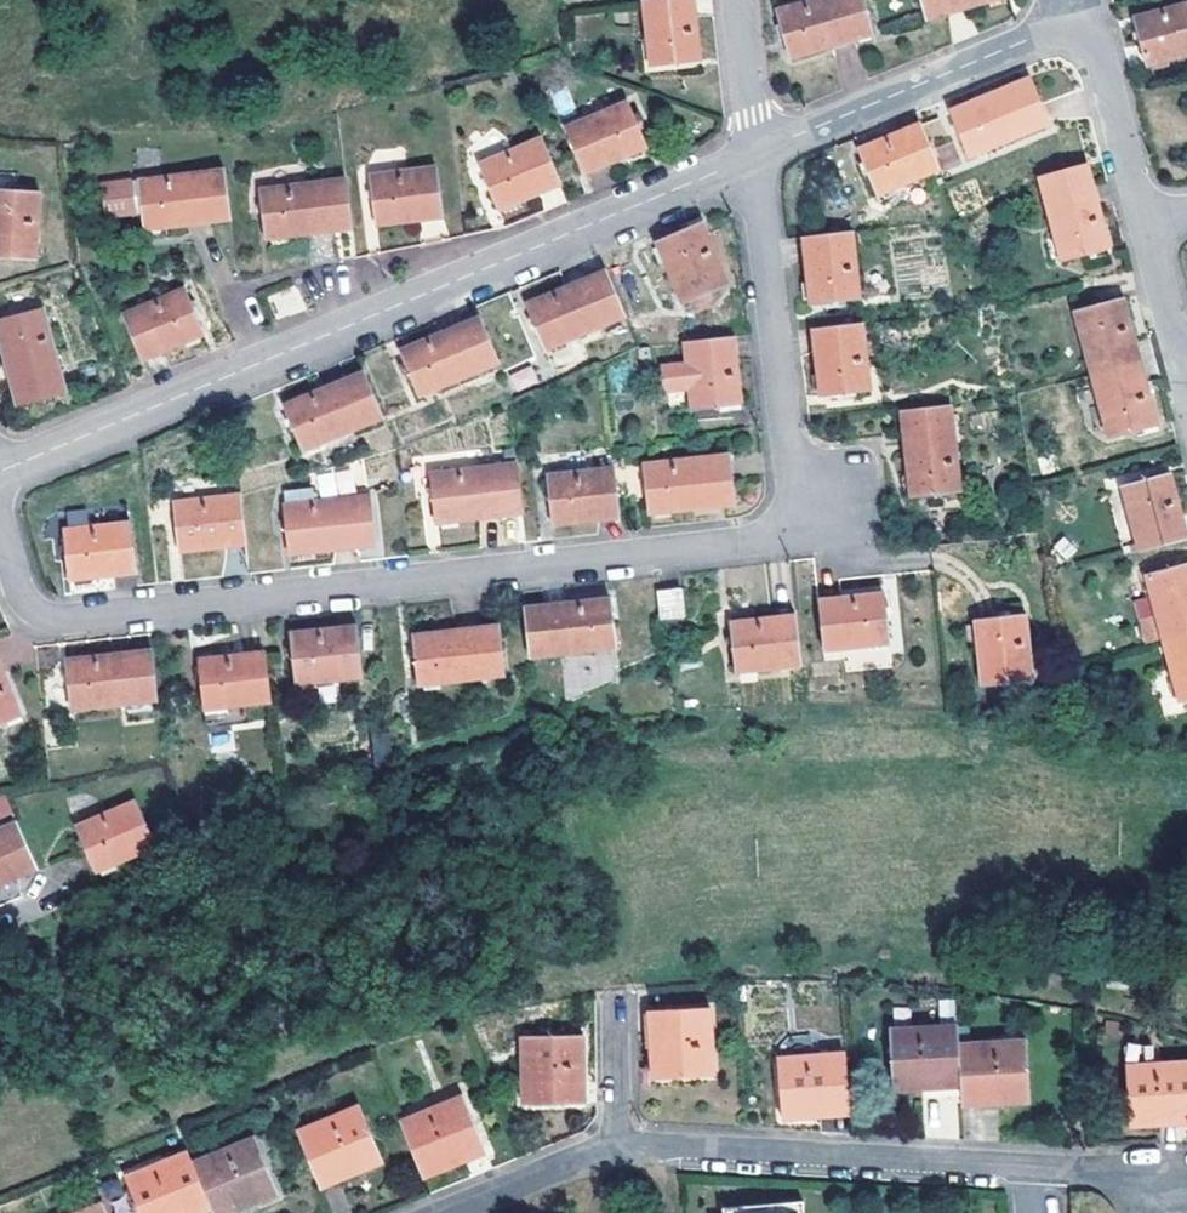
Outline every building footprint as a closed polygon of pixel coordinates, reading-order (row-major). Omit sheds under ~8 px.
[(651,63),(700,57),(693,0),(643,0),(651,63)] [(777,7),(791,56),(871,33),(862,0),(801,0),(777,7)] [(929,19),(996,0),(924,0),(929,19)] [(1129,17),(1142,65),(1186,53),(1186,2),(1129,17)] [(1028,82),(949,114),(968,159),(1047,127),(1028,82)] [(627,101),(568,125),(586,170),(646,145),(627,101)] [(937,172),(918,125),(856,151),(875,197),(937,172)] [(557,182),(538,137),(479,163),(498,207),(557,182)] [(1084,166),(1037,179),(1058,261),(1105,248),(1084,166)] [(443,215),(436,167),(371,174),(377,224),(443,215)] [(229,217),(222,169),(137,181),(140,205),(143,229),(229,217)] [(140,205),(137,181),(135,172),(108,176),(113,208),(140,205)] [(350,226),(343,177),(259,189),(266,239),(350,226)] [(0,187),(0,253),(34,255),(37,189),(6,188),(0,187)] [(697,227),(650,246),(676,307),(722,287),(697,227)] [(848,234),(799,240),(806,306),(856,300),(848,234)] [(619,321),(600,275),(521,307),(540,353),(619,321)] [(181,287),(121,313),(139,358),(199,331),(181,287)] [(1120,301),(1073,313),(1090,377),(1137,364),(1120,301)] [(0,320),(0,336),(18,402),(65,389),(43,308),(0,320)] [(498,363),(479,317),(400,351),(419,396),(498,363)] [(858,323),(810,330),(818,396),(868,391),(858,323)] [(729,339),(678,345),(686,409),(737,403),(729,339)] [(1137,364),(1090,377),(1106,439),(1154,425),(1137,364)] [(382,418),(363,373),(284,405),(303,451),(382,418)] [(948,405),(898,412),(909,496),(959,490),(948,405)] [(728,454),(642,464),(649,514),(734,503),(728,454)] [(521,513),(515,463),(430,473),(434,522),(521,513)] [(619,517),(613,468),(547,475),(551,524),(619,517)] [(318,496),(356,490),(353,469),(314,475),(318,496)] [(1120,489),(1136,553),(1185,540),(1167,476),(1120,489)] [(239,494),(174,502),(179,551),(245,544),(239,494)] [(284,505),(290,555),(373,544),(369,497),(284,505)] [(128,523),(61,531),(67,580),(134,572),(128,523)] [(1144,644),(1160,640),(1186,633),(1186,565),(1143,576),(1153,617),(1138,623),(1144,644)] [(679,590),(657,593),(660,618),(682,615),(679,590)] [(886,593),(818,600),(823,649),(891,643),(886,593)] [(525,608),(530,656),(614,647),(609,599),(525,608)] [(973,606),(980,671),(1029,665),(1022,601),(973,606)] [(801,668),(795,618),(728,625),(733,675),(801,668)] [(497,626),(413,635),(419,685),(504,675),(497,626)] [(361,676),(356,627),(291,635),(296,684),(361,676)] [(1160,640),(1176,702),(1186,699),(1186,633),(1160,640)] [(156,700),(151,651),(65,660),(71,709),(156,700)] [(270,702),(264,653),(198,660),(205,710),(270,702)] [(18,716),(0,671),(0,724),(18,716)] [(13,816),(5,792),(0,794),(0,821),(13,816)] [(130,795),(69,822),(89,868),(150,841),(130,795)] [(13,874),(37,864),(17,817),(0,824),(0,879),(13,874)] [(707,1001),(646,1003),(649,1070),(711,1067),(707,1001)] [(516,1029),(513,1096),(576,1097),(579,1031),(516,1029)] [(956,1049),(955,1030),(886,1034),(891,1094),(958,1089),(956,1049)] [(958,1089),(960,1110),(1027,1105),(1023,1045),(956,1049),(958,1089)] [(781,1118),(849,1113),(844,1052),(776,1057),(781,1118)] [(1123,1066),(1127,1126),(1186,1121),(1186,1063),(1123,1066)] [(396,1115),(420,1174),(481,1149),(457,1090),(396,1115)] [(291,1125),(315,1184),(378,1158),(354,1102),(291,1125)] [(206,1202),(210,1212),(271,1186),(247,1131),(186,1155),(206,1202)] [(182,1145),(121,1171),(138,1212),(180,1212),(206,1202),(186,1155),(182,1145)] [(98,1197),(60,1212),(104,1212),(98,1197)]
